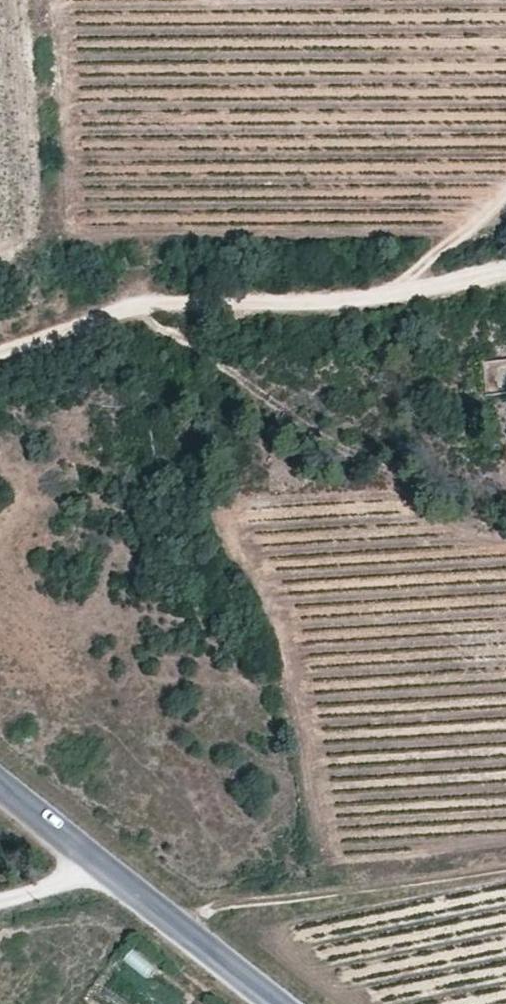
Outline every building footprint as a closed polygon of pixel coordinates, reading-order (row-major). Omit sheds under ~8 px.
[(129,950),(122,959),(147,976),(154,967),(129,950)]
